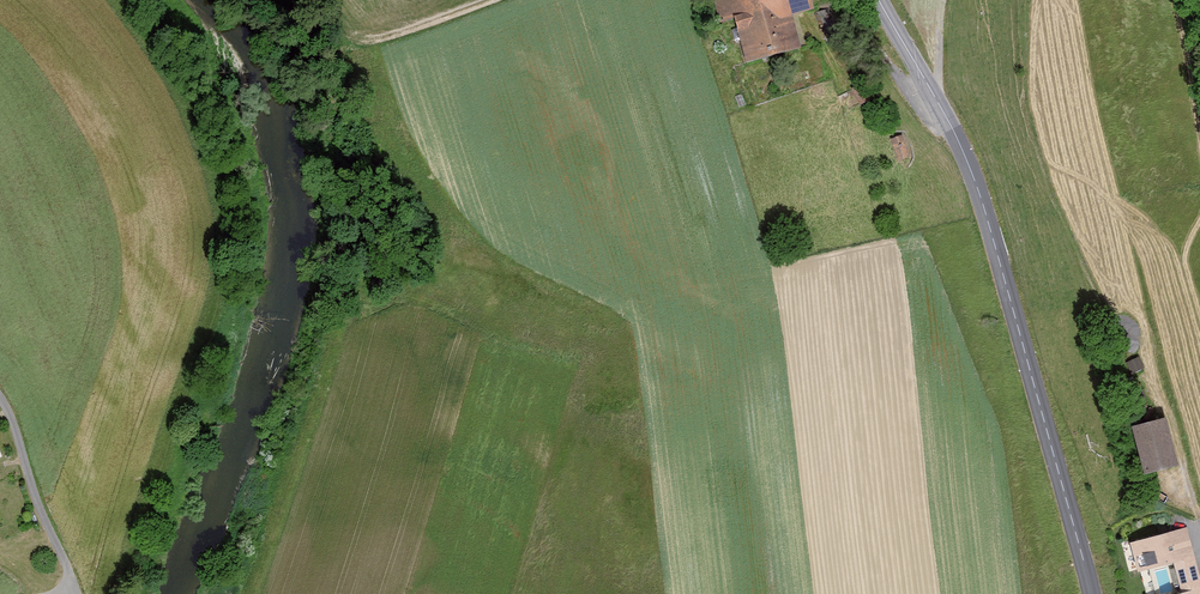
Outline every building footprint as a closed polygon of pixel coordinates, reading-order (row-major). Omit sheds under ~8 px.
[(747,63),(802,48),(794,17),(816,11),(813,0),(716,0),(722,22),(734,19),(747,63)] [(903,133),(891,136),(898,159),(910,155),(903,133)] [(1165,417),(1129,427),(1143,475),(1179,465),(1165,417)] [(1130,543),(1138,571),(1143,572),(1149,593),(1199,593),(1199,574),(1187,527),(1130,543)]
